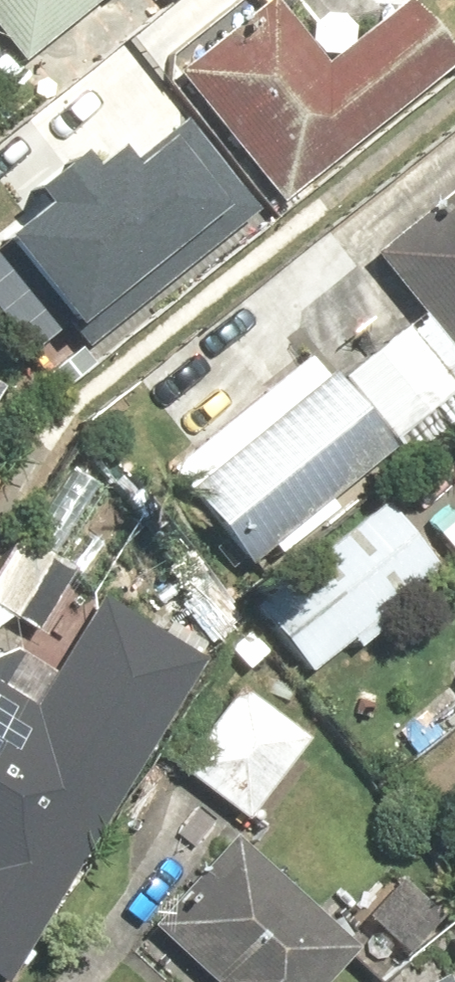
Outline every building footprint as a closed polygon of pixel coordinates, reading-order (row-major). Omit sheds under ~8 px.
[(18,71),(103,0),(0,0),(0,49),(18,71)] [(267,0),(262,0),(175,75),(284,203),(453,57),(404,0),(397,0),(322,64),(267,0)] [(258,220),(187,128),(97,196),(76,169),(0,228),(0,260),(77,359),(258,220)] [(405,456),(454,412),(454,191),(371,265),(413,313),(338,379),(405,456)] [(166,475),(247,570),(271,550),(278,559),(335,511),(327,502),(390,448),(309,353),(166,475)] [(381,614),(438,565),(382,500),(254,609),(310,674),(349,641),(357,652),(389,624),(381,614)] [(13,534),(0,561),(0,614),(40,633),(74,563),(13,534)] [(99,596),(34,707),(0,687),(0,981),(1,981),(11,981),(202,656),(99,596)] [(306,740),(237,686),(174,768),(243,821),(306,740)] [(234,835),(147,929),(205,981),(328,981),(358,950),(234,835)] [(441,919),(395,876),(354,919),(401,963),(441,919)] [(442,946),(454,963),(454,936),(442,946)]
